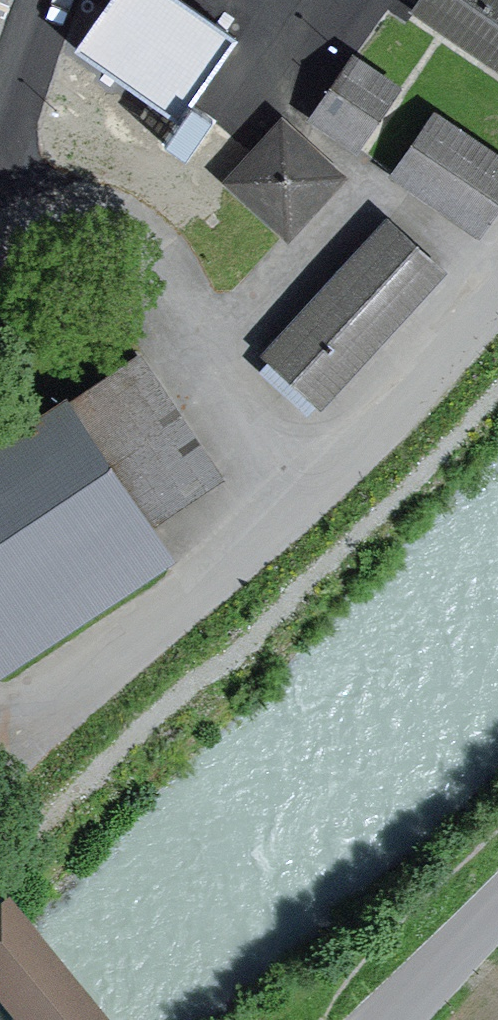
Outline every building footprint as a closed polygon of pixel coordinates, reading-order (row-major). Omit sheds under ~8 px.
[(497,65),(497,0),(423,0),(417,8),(497,65)] [(353,59),(313,116),(357,147),(396,90),(353,59)] [(480,231),(497,205),(497,160),(434,116),(395,173),(480,231)] [(283,127),(232,181),(287,231),(337,177),(283,127)] [(389,224),(268,355),(319,402),(440,270),(389,224)] [(217,479),(140,359),(0,451),(0,626),(4,623),(24,652),(129,582),(110,552),(217,479)] [(10,900),(0,908),(0,1006),(12,1019),(108,1019),(10,900)]
